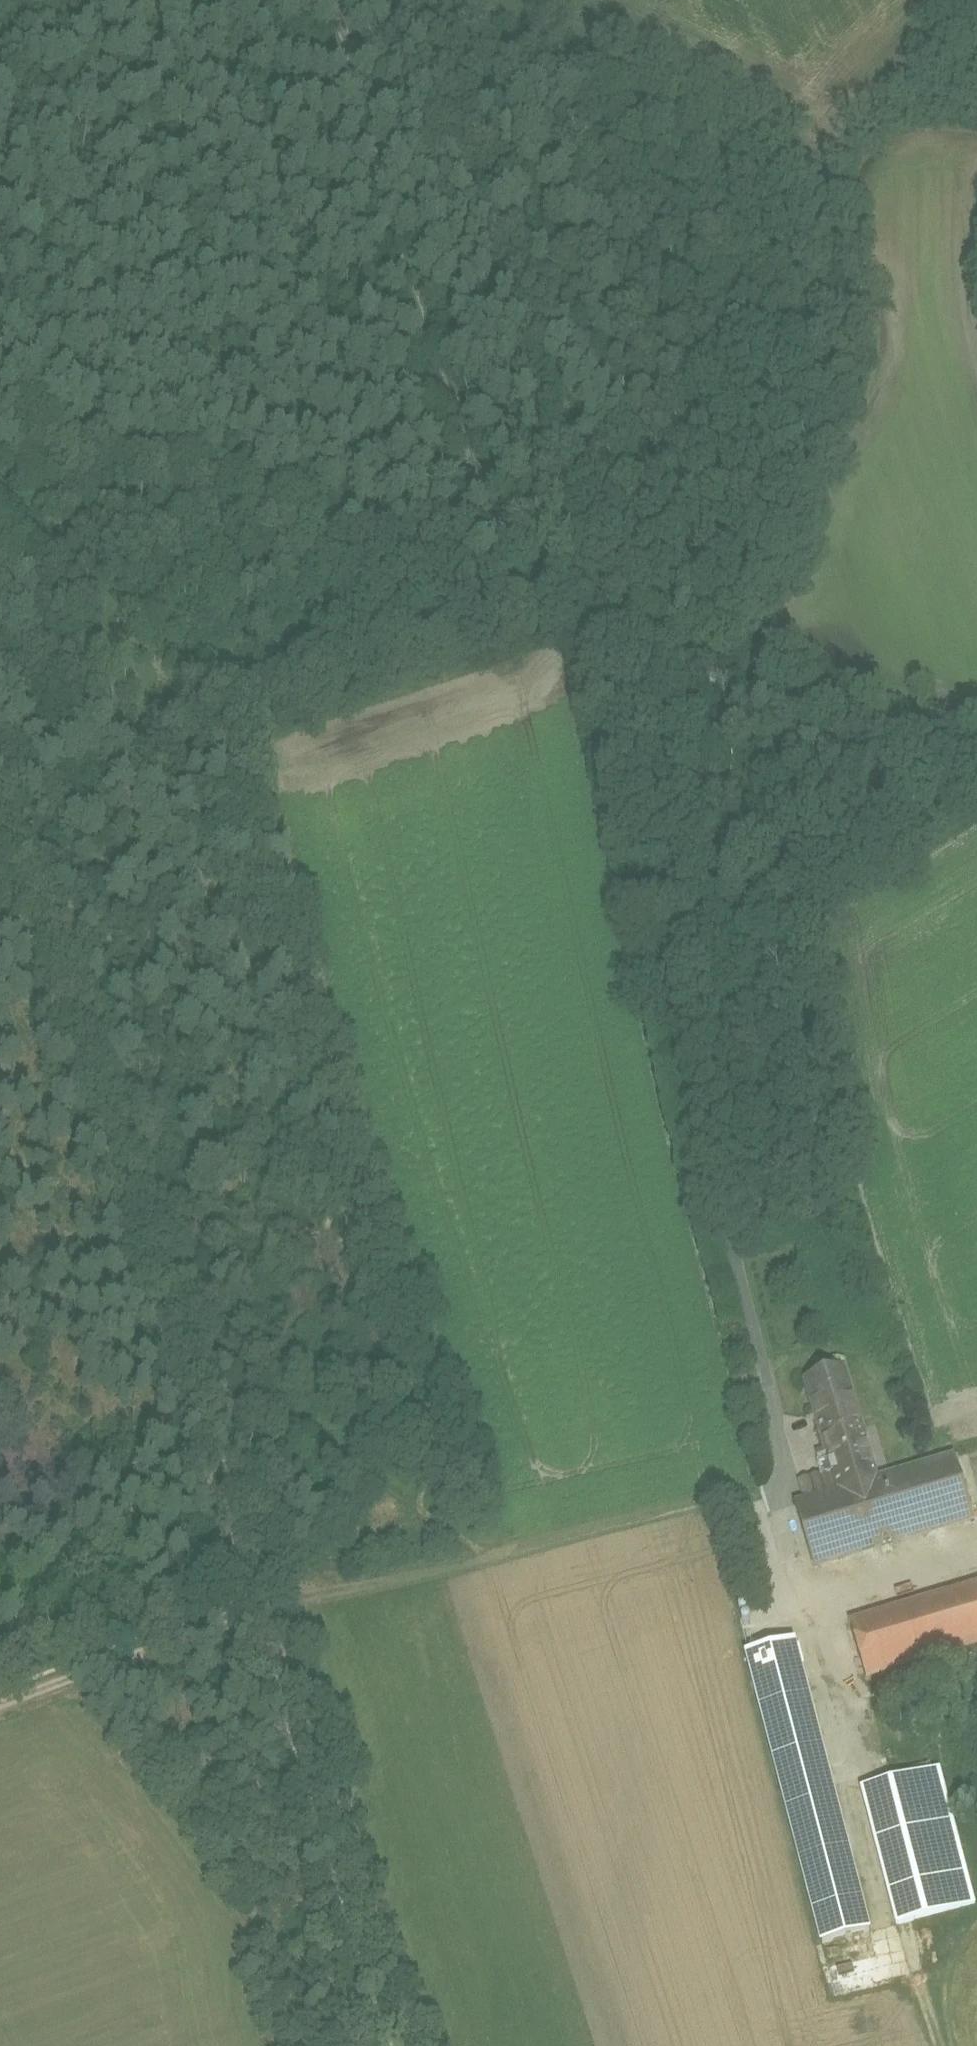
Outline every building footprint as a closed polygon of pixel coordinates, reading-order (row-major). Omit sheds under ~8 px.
[(814,1559),(976,1506),(976,1501),(962,1452),(885,1477),(847,1357),(804,1371),(841,1488),(791,1504),(809,1560),(814,1559)] [(847,1616),(865,1676),(976,1641),(976,1576),(847,1616)] [(871,1926),(794,1638),(741,1652),(819,1940),(871,1926)] [(941,1776),(873,1793),(905,1918),(973,1901),(941,1776)]
